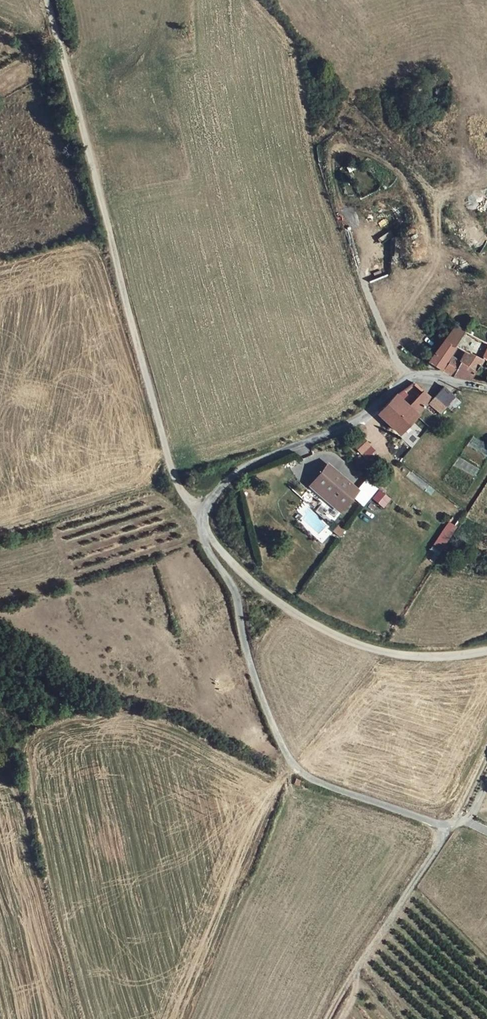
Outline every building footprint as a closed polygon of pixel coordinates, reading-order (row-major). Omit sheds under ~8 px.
[(433,326),(408,363),(421,372),(430,359),(427,358),(433,349),(434,348),(443,334),(433,326)] [(483,333),(477,349),(486,352),(486,335),(483,333)] [(425,374),(432,378),(451,380),(462,361),(434,348),(433,349),(435,351),(438,352),(443,355),(438,364),(433,362),(425,374)] [(459,359),(463,351),(456,348),(453,356),(459,359)] [(433,362),(430,359),(421,372),(425,374),(433,362)] [(431,412),(443,397),(429,387),(420,397),(417,400),(431,412)] [(389,433),(409,413),(417,400),(420,397),(411,391),(398,405),(388,396),(370,416),(389,433)] [(350,451),(359,442),(351,434),(342,443),(350,451)] [(365,460),(375,450),(366,441),(356,451),(365,460)] [(318,462),(305,478),(335,504),(349,487),(318,462)] [(335,504),(305,478),(301,483),(331,508),(335,504)] [(383,508),(391,498),(379,489),(371,499),(383,508)] [(429,550),(439,556),(457,527),(447,521),(429,550)] [(339,537),(345,531),(339,524),(332,530),(339,537)]
